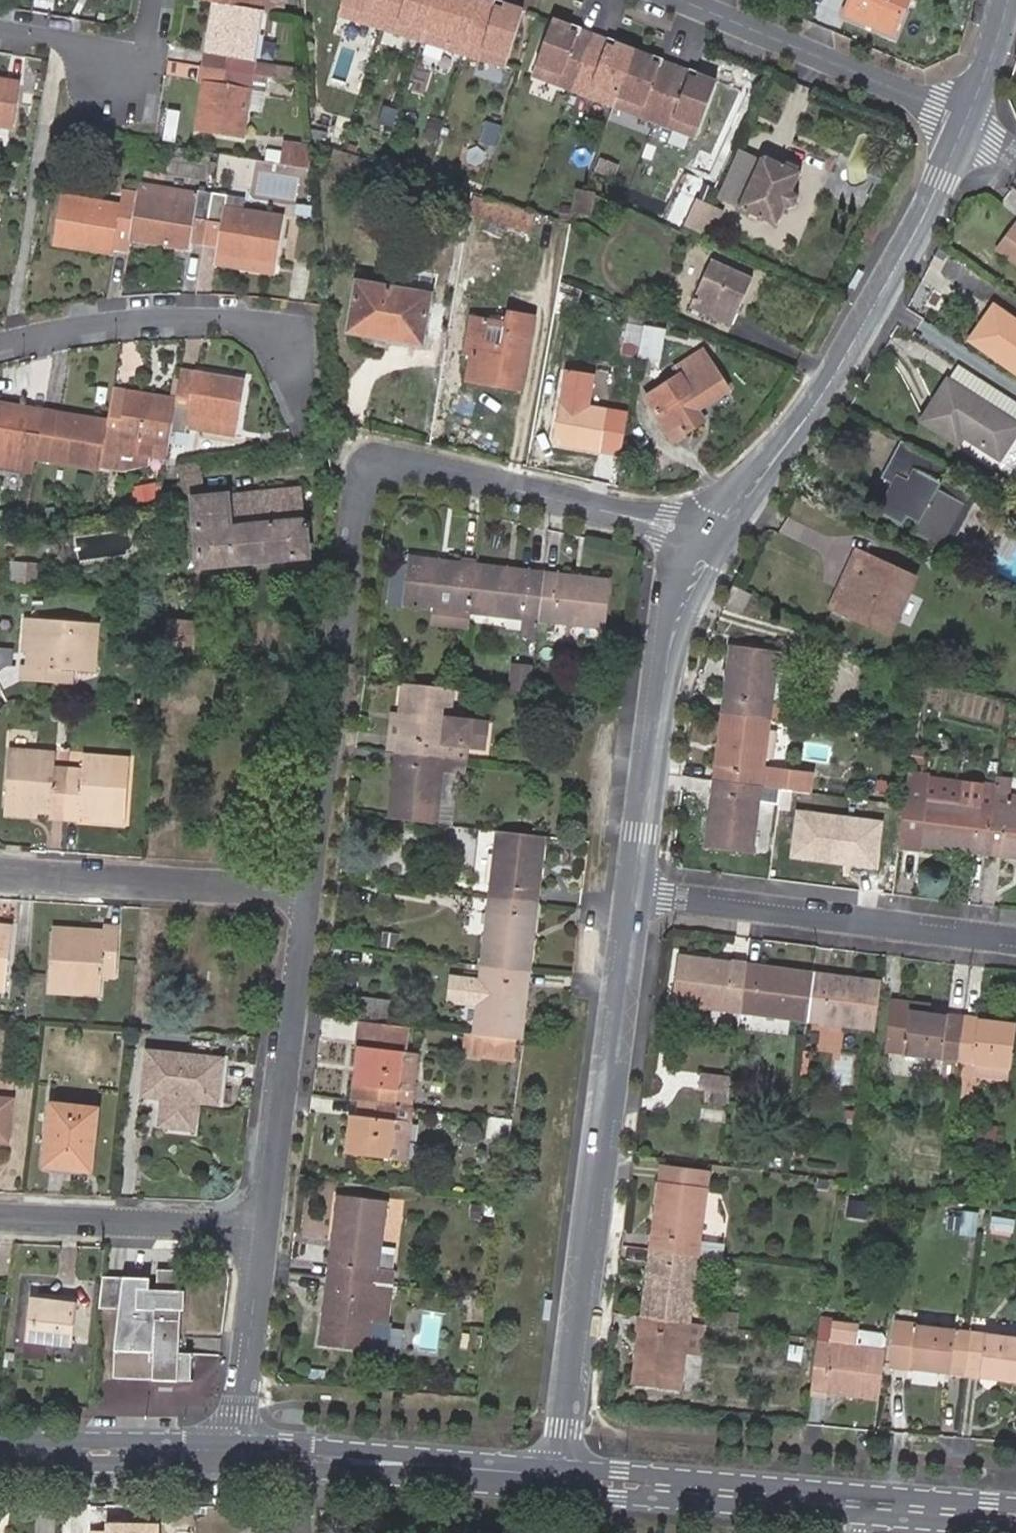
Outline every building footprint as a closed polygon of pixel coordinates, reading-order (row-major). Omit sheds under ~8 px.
[(205,6),(210,7),(217,8),(219,0),(205,0),(205,6)] [(217,8),(263,15),(277,18),(279,3),(263,0),(219,0),(217,8)] [(337,14),(505,64),(523,8),(503,3),(502,7),(495,5),(496,0),(342,0),(337,14)] [(902,0),(851,0),(845,13),(890,30),(902,0)] [(202,55),(209,57),(217,8),(210,7),(202,55)] [(222,76),(252,81),(270,84),(273,68),(255,65),(263,15),(217,8),(209,57),(225,59),(222,76)] [(651,57),(615,43),(613,47),(606,45),(608,41),(576,29),(575,34),(568,30),(570,26),(551,19),(531,74),(694,136),(715,81),(697,74),(695,78),(688,76),(690,71),(658,60),(657,64),(650,61),(651,57)] [(209,57),(207,73),(222,76),(225,59),(209,57)] [(222,76),(207,73),(204,88),(207,89),(220,91),(222,76)] [(198,136),(241,143),(251,90),(265,92),(267,84),(252,81),(222,76),(220,91),(207,89),(198,136)] [(13,136),(21,87),(0,84),(0,134),(13,136)] [(715,202),(736,210),(755,163),(757,157),(736,149),(715,202)] [(282,173),(316,179),(314,159),(285,154),(282,173)] [(790,190),(795,178),(799,168),(766,154),(757,157),(755,163),(736,210),(774,225),(783,207),(788,206),(791,205),(793,203),(794,199),(790,190)] [(196,210),(198,197),(170,193),(168,206),(196,210)] [(193,229),(208,232),(213,200),(198,197),(196,210),(168,206),(136,201),(131,232),(129,243),(129,246),(189,255),(190,250),(193,229)] [(131,232),(136,201),(121,198),(119,211),(61,202),(54,246),(112,254),(116,229),(131,232)] [(221,235),(218,254),(217,261),(276,270),(284,226),(224,216),(226,202),(213,200),(208,232),(221,235)] [(131,232),(116,229),(112,254),(127,257),(129,246),(129,243),(131,232)] [(190,250),(205,253),(208,232),(193,229),(190,250)] [(1002,248),(1015,258),(1015,230),(1002,248)] [(208,232),(205,253),(218,254),(221,235),(208,232)] [(713,260),(691,308),(731,326),(753,278),(713,260)] [(275,279),(276,270),(217,261),(215,269),(275,279)] [(431,297),(358,284),(349,331),(391,339),(393,332),(423,337),(431,297)] [(994,306),(970,342),(1015,374),(1015,321),(994,306)] [(488,320),(471,317),(464,354),(471,355),(466,379),(520,389),(533,315),(509,310),(507,324),(503,344),(484,341),(488,320)] [(507,324),(488,320),(484,341),(503,344),(507,324)] [(650,353),(655,323),(643,321),(637,351),(650,353)] [(393,332),(391,339),(422,345),(423,337),(393,332)] [(731,392),(714,363),(680,382),(688,397),(660,414),(675,438),(722,410),(716,400),(731,392)] [(1015,424),(1015,403),(954,367),(947,380),(1015,424)] [(173,409),(172,413),(187,415),(193,382),(178,379),(173,409)] [(947,380),(921,424),(958,445),(963,436),(1002,458),(1015,434),(1015,424),(947,380)] [(167,441),(167,442),(183,444),(184,439),(185,426),(234,434),(243,391),(193,382),(187,415),(172,413),(167,441)] [(120,419),(123,401),(109,399),(106,417),(120,419)] [(598,449),(605,409),(561,400),(553,441),(598,449)] [(142,467),(163,471),(167,442),(167,441),(172,413),(173,409),(123,401),(120,419),(106,417),(104,430),(98,460),(112,462),(142,467)] [(31,481),(34,463),(39,434),(22,431),(25,417),(0,412),(0,476),(31,481)] [(39,434),(41,420),(25,417),(22,431),(39,434)] [(34,463),(96,474),(97,473),(98,460),(104,430),(57,422),(55,436),(39,434),(34,463)] [(185,426),(184,439),(232,447),(234,434),(185,426)] [(948,465),(903,441),(889,469),(903,476),(898,486),(893,484),(879,510),(902,522),(907,512),(920,519),(914,530),(949,548),(963,523),(961,522),(974,497),(941,477),(948,465)] [(98,460),(97,473),(119,477),(141,473),(142,467),(112,462),(98,460)] [(893,484),(898,486),(903,476),(889,469),(884,478),(893,484)] [(223,496),(195,498),(201,564),(303,556),(300,520),(226,526),(223,496)] [(18,532),(8,531),(7,544),(17,545),(18,532)] [(884,629),(909,573),(857,551),(832,606),(884,629)] [(431,623),(471,628),(473,613),(479,564),(463,562),(462,570),(441,567),(442,560),(409,556),(409,559),(404,605),(433,609),(431,623)] [(45,558),(29,557),(27,582),(43,583),(45,558)] [(389,603),(404,605),(409,559),(397,557),(394,579),(392,579),(389,603)] [(462,570),(463,562),(442,560),(441,567),(462,570)] [(545,581),(546,572),(529,570),(528,579),(507,576),(509,568),(479,564),(473,613),(523,619),(523,623),(539,625),(539,622),(545,581)] [(528,579),(529,570),(509,568),(507,576),(528,579)] [(546,572),(545,581),(539,622),(606,629),(612,581),(583,577),(581,586),(558,583),(559,574),(546,572)] [(916,576),(909,573),(884,629),(891,632),(916,576)] [(583,577),(559,574),(558,583),(581,586),(583,577)] [(197,620),(166,617),(163,645),(195,648),(197,620)] [(31,618),(28,652),(27,665),(22,664),(20,679),(72,684),(73,670),(94,671),(98,623),(31,618)] [(22,652),(28,652),(31,618),(25,618),(22,652)] [(538,638),(539,625),(523,623),(521,637),(538,638)] [(771,718),(779,719),(780,705),(789,706),(792,684),(787,683),(790,665),(777,662),(779,651),(730,644),(726,675),(733,676),(728,712),(771,718)] [(510,696),(530,698),(534,668),(513,665),(510,696)] [(726,675),(721,712),(728,712),(733,676),(726,675)] [(450,718),(453,689),(403,683),(400,713),(404,714),(401,736),(398,736),(395,751),(403,752),(465,759),(467,745),(485,748),(488,722),(450,718)] [(765,786),(812,792),(814,774),(771,769),(771,772),(764,772),(771,718),(728,712),(721,712),(718,741),(723,742),(718,780),(765,786)] [(404,714),(400,713),(393,713),(388,750),(395,751),(398,736),(401,736),(404,714)] [(718,741),(713,780),(718,780),(723,742),(718,741)] [(50,818),(64,820),(69,768),(55,767),(56,751),(11,749),(6,809),(39,811),(51,812),(50,818)] [(403,752),(395,751),(392,786),(399,787),(403,752)] [(469,760),(465,759),(403,752),(399,787),(392,786),(389,819),(454,826),(461,774),(467,775),(469,760)] [(69,768),(64,820),(80,821),(80,814),(92,815),(125,817),(130,757),(84,754),(82,769),(69,768)] [(997,792),(999,775),(985,773),(984,774),(929,767),(929,765),(910,763),(900,842),(900,846),(919,848),(920,846),(951,850),(952,842),(989,847),(995,805),(997,792)] [(997,792),(1011,794),(1014,776),(999,774),(997,792)] [(876,793),(894,795),(897,781),(877,778),(876,793)] [(763,802),(765,786),(718,780),(714,816),(709,816),(705,847),(753,853),(760,801),(763,802)] [(718,780),(713,780),(709,816),(714,816),(718,780)] [(997,792),(995,805),(989,847),(1015,851),(1015,795),(1011,794),(997,792)] [(39,811),(6,809),(5,815),(38,818),(39,811)] [(880,825),(795,814),(788,863),(874,874),(880,825)] [(125,825),(125,817),(92,815),(92,822),(125,825)] [(498,832),(490,899),(531,904),(536,869),(543,870),(547,838),(498,832)] [(951,850),(988,855),(989,847),(952,842),(951,850)] [(988,855),(1015,858),(1015,851),(989,847),(988,855)] [(539,905),(543,870),(536,869),(531,904),(539,905)] [(490,899),(483,966),(524,971),(531,972),(534,942),(527,941),(530,920),(537,921),(539,905),(531,904),(490,899)] [(534,942),(537,921),(530,920),(527,941),(534,942)] [(6,991),(13,927),(0,925),(0,990),(6,991)] [(81,987),(101,988),(102,975),(116,976),(119,926),(105,925),(105,930),(53,928),(48,992),(82,993),(81,987)] [(401,935),(382,932),(380,947),(399,949),(401,935)] [(674,1003),(741,1012),(746,971),(747,963),(680,955),(674,1003)] [(777,968),(747,963),(746,971),(776,975),(777,968)] [(478,1001),(474,1034),(475,1035),(517,1039),(523,1040),(526,1008),(519,1007),(524,971),(483,966),(481,980),(478,1001)] [(741,1012),(808,1021),(814,973),(777,968),(776,975),(746,971),(741,1012)] [(519,1007),(526,1008),(531,972),(524,971),(519,1007)] [(808,1021),(876,1029),(883,981),(847,977),(846,983),(827,980),(828,974),(814,973),(808,1021)] [(847,977),(828,974),(827,980),(846,983),(847,977)] [(478,1001),(481,980),(463,978),(461,999),(478,1001)] [(101,995),(101,988),(81,987),(82,993),(101,995)] [(395,1001),(360,996),(358,1017),(393,1022),(395,1001)] [(940,1079),(955,1081),(958,1060),(964,1016),(948,1015),(947,1020),(930,1018),(930,1012),(911,1009),(912,1002),(892,1000),(885,1050),(942,1058),(940,1079)] [(932,1005),(912,1002),(911,1009),(930,1012),(932,1005)] [(947,1020),(948,1015),(930,1012),(930,1018),(947,1020)] [(958,1060),(973,1062),(1011,1067),(1015,1031),(1015,1024),(1000,1021),(999,1027),(978,1024),(979,1019),(964,1016),(958,1060)] [(1000,1021),(979,1019),(978,1024),(999,1027),(1000,1021)] [(408,1027),(363,1021),(361,1041),(405,1047),(408,1027)] [(515,1060),(517,1039),(475,1035),(465,1033),(462,1054),(515,1060)] [(405,1047),(361,1041),(360,1045),(405,1051),(405,1047)] [(365,1068),(360,1101),(392,1104),(398,1105),(403,1106),(414,1106),(420,1053),(405,1051),(360,1045),(358,1067),(365,1068)] [(215,1102),(220,1059),(151,1052),(146,1095),(215,1102)] [(1011,1067),(973,1062),(971,1075),(1009,1080),(1011,1067)] [(358,1067),(353,1100),(360,1101),(365,1068),(358,1067)] [(726,1091),(728,1076),(703,1073),(701,1088),(726,1091)] [(12,1099),(0,1098),(0,1141),(9,1142),(12,1099)] [(392,1104),(360,1101),(359,1115),(356,1132),(349,1131),(347,1152),(406,1161),(411,1121),(396,1120),(398,1105),(392,1104)] [(91,1170),(98,1108),(53,1103),(46,1165),(91,1170)] [(403,1106),(398,1105),(396,1120),(411,1121),(413,1107),(403,1106)] [(356,1132),(359,1115),(352,1114),(349,1131),(356,1132)] [(489,1134),(502,1135),(506,1136),(507,1122),(490,1120),(489,1134)] [(699,1254),(721,1257),(723,1241),(701,1239),(707,1189),(706,1187),(708,1170),(661,1164),(654,1218),(663,1219),(659,1249),(697,1254),(699,1254)] [(336,1276),(392,1284),(394,1269),(379,1267),(387,1201),(339,1194),(333,1240),(341,1241),(336,1276)] [(978,1213),(963,1211),(962,1220),(960,1232),(960,1234),(976,1236),(978,1213)] [(1015,1225),(1015,1218),(992,1214),(991,1228),(1015,1232),(1015,1225)] [(659,1249),(663,1219),(654,1218),(651,1249),(659,1249)] [(960,1232),(962,1220),(946,1218),(945,1230),(960,1232)] [(333,1240),(329,1276),(336,1276),(341,1241),(333,1240)] [(641,1316),(690,1322),(699,1254),(697,1254),(659,1249),(651,1249),(648,1265),(655,1266),(653,1281),(646,1280),(641,1316)] [(648,1265),(646,1280),(653,1281),(655,1266),(648,1265)] [(167,1269),(165,1287),(195,1290),(197,1271),(167,1269)] [(112,1378),(190,1381),(191,1354),(177,1352),(179,1311),(183,1311),(184,1291),(148,1290),(149,1278),(101,1276),(97,1309),(117,1309),(112,1350),(112,1378)] [(336,1276),(329,1276),(327,1293),(333,1294),(331,1315),(324,1314),(320,1345),(384,1353),(392,1284),(336,1276)] [(333,1294),(327,1293),(324,1314),(331,1315),(333,1294)] [(71,1345),(77,1302),(31,1297),(25,1339),(71,1345)] [(690,1322),(641,1316),(639,1332),(646,1333),(644,1348),(638,1347),(633,1384),(681,1390),(686,1353),(701,1355),(705,1323),(690,1322)] [(965,1366),(970,1331),(919,1324),(920,1320),(897,1318),(890,1368),(913,1371),(914,1368),(932,1370),(933,1363),(950,1364),(965,1366)] [(819,1319),(817,1342),(811,1383),(810,1390),(841,1395),(878,1399),(886,1339),(881,1334),(857,1330),(857,1324),(819,1319)] [(964,1374),(980,1376),(980,1369),(997,1370),(997,1378),(1015,1381),(1015,1379),(1015,1337),(970,1331),(965,1366),(964,1374)] [(639,1332),(638,1347),(644,1348),(646,1333),(639,1332)] [(802,1347),(789,1345),(787,1360),(800,1362),(802,1347)] [(933,1363),(932,1370),(949,1372),(950,1364),(933,1363)] [(980,1369),(980,1376),(997,1378),(997,1370),(980,1369)]
